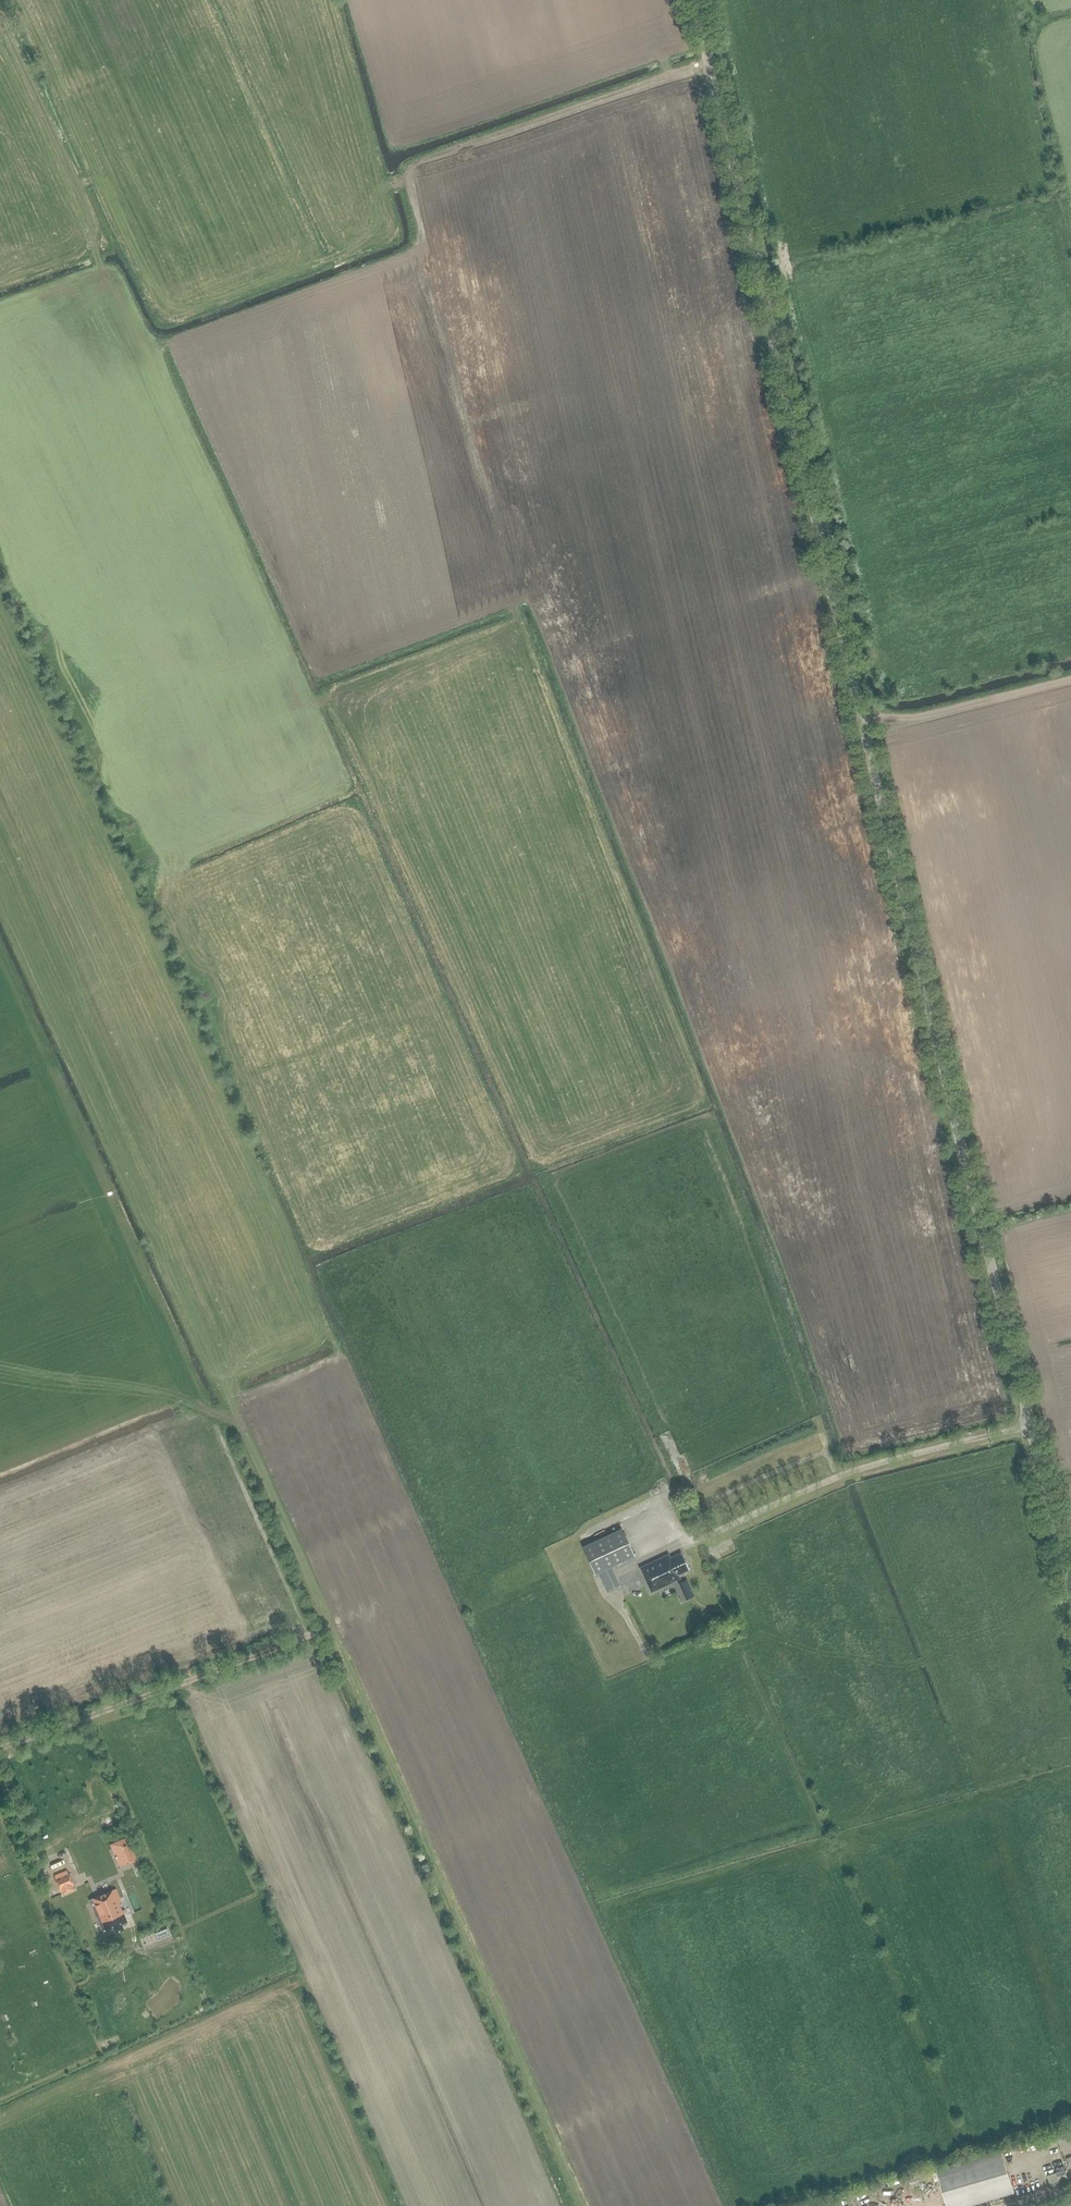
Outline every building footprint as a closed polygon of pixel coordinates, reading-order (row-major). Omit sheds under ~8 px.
[(595,1572),(634,1554),(621,1527),(583,1546),(595,1572)] [(650,1590),(654,1589),(678,1577),(677,1575),(689,1570),(681,1552),(669,1558),(668,1556),(640,1569),(650,1590)] [(687,1580),(678,1584),(686,1600),(694,1596),(687,1580)] [(129,1842),(119,1846),(127,1864),(137,1859),(129,1842)] [(74,1886),(68,1872),(54,1878),(60,1892),(74,1886)] [(121,1925),(126,1923),(123,1915),(125,1914),(115,1890),(89,1902),(102,1933),(112,1928),(114,1934),(122,1930),(121,1925)] [(1002,2150),(937,2169),(948,2205),(965,2205),(1014,2192),(1002,2150)] [(1056,2172),(1060,2185),(1069,2182),(1064,2169),(1056,2172)]
